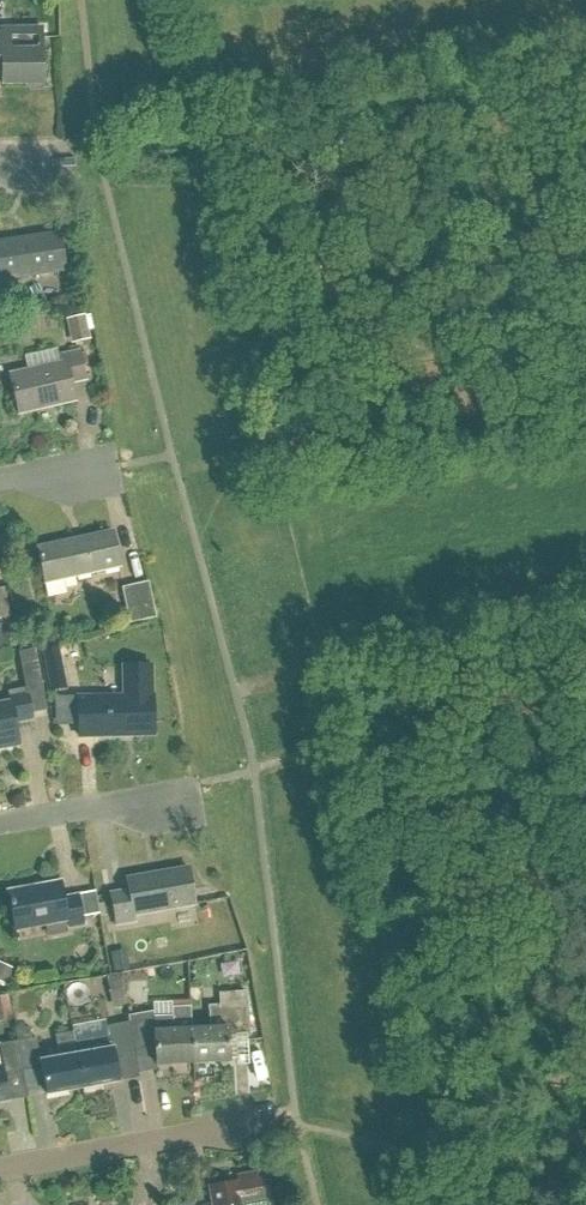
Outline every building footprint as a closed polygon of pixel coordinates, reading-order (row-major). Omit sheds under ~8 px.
[(2,72),(2,85),(27,85),(27,88),(29,90),(40,90),(43,88),(42,29),(1,29),(1,38),(0,38),(0,72),(2,72)] [(1,286),(0,280),(65,270),(59,234),(0,243),(0,286),(1,286)] [(87,313),(67,318),(73,344),(93,340),(87,313)] [(60,355),(61,362),(9,374),(18,414),(76,401),(72,383),(86,380),(80,351),(60,355)] [(112,532),(37,548),(45,584),(120,567),(112,532)] [(130,623),(155,617),(147,583),(122,589),(130,623)] [(0,588),(0,619),(10,616),(3,588),(0,588)] [(15,647),(13,632),(1,634),(4,649),(15,647)] [(60,647),(43,650),(52,695),(69,692),(60,647)] [(20,745),(15,722),(32,719),(31,714),(45,712),(35,651),(19,653),(25,690),(9,693),(11,702),(0,705),(0,749),(20,745)] [(78,698),(79,738),(153,736),(152,696),(151,666),(123,667),(124,697),(78,698)] [(126,879),(129,891),(111,894),(116,924),(136,921),(135,915),(195,904),(188,868),(126,879)] [(15,931),(68,921),(69,928),(85,924),(79,896),(64,899),(61,882),(8,892),(15,931)] [(5,983),(11,970),(0,966),(0,981),(5,983)] [(124,1004),(119,974),(106,976),(110,1006),(124,1004)] [(191,1029),(193,1063),(230,1060),(228,1037),(250,1035),(246,990),(218,993),(219,1004),(207,1005),(209,1027),(191,1029)] [(8,996),(0,998),(0,1022),(11,1020),(8,996)] [(128,1022),(134,1055),(155,1051),(156,1066),(193,1063),(191,1029),(189,1006),(172,1007),(173,1016),(154,1017),(153,1012),(128,1016),(129,1022),(128,1022)] [(75,1043),(84,1091),(115,1086),(109,1055),(133,1050),(128,1022),(106,1026),(108,1037),(75,1043)] [(23,1069),(22,1070),(27,1096),(41,1093),(42,1099),(84,1091),(75,1043),(73,1043),(71,1032),(54,1035),(59,1058),(38,1062),(34,1040),(32,1040),(29,1028),(16,1031),(18,1042),(23,1069)] [(22,1070),(23,1069),(18,1042),(0,1046),(0,1074),(22,1070)] [(237,1182),(210,1186),(213,1204),(242,1204),(272,1200),(267,1171),(237,1176),(238,1179),(238,1181),(237,1182)]
